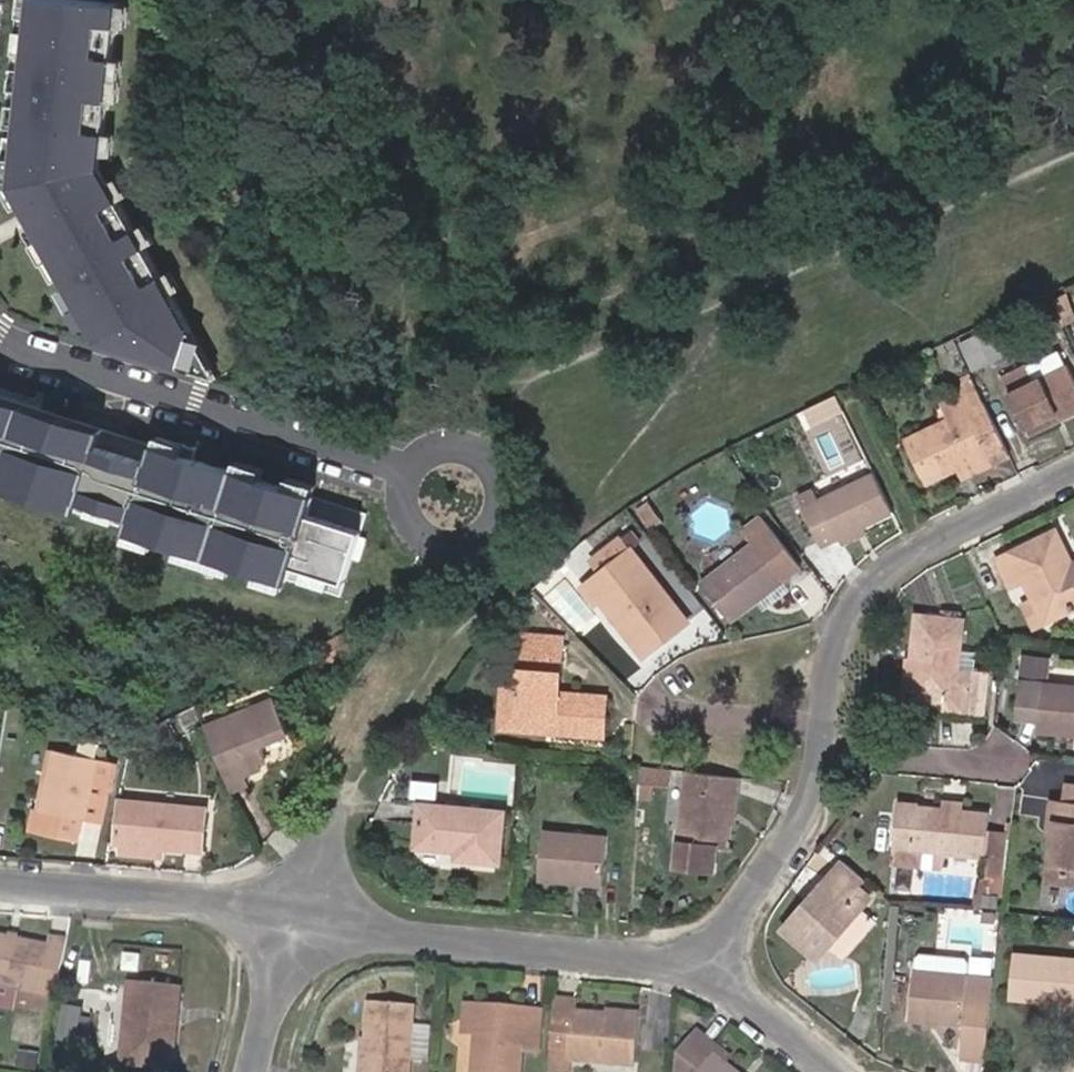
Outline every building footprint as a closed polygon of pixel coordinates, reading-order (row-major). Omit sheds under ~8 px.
[(173,367),(184,331),(94,168),(112,4),(79,0),(25,0),(4,185),(90,341),(173,367)] [(1054,300),(1065,324),(1073,320),(1073,308),(1067,293),(1054,300)] [(992,327),(977,334),(990,361),(1006,354),(992,327)] [(210,378),(184,331),(173,367),(210,378)] [(977,334),(959,343),(972,370),(990,361),(977,334)] [(1027,366),(1034,382),(1063,369),(1055,352),(1027,366)] [(1057,417),(1073,409),(1073,384),(1066,368),(1034,382),(1027,366),(997,379),(1020,426),(1046,414),(1043,408),(1051,404),(1057,417)] [(947,417),(982,401),(970,374),(965,377),(962,395),(941,405),(947,417)] [(370,513),(197,459),(200,448),(161,436),(158,446),(0,397),(0,488),(344,596),(370,513)] [(989,463),(1007,454),(982,401),(947,417),(903,438),(923,481),(953,468),(984,453),(989,463)] [(1023,433),(1057,417),(1051,404),(1043,408),(1046,414),(1020,426),(1023,433)] [(957,477),(989,463),(984,453),(953,468),(957,477)] [(815,546),(887,512),(870,474),(813,499),(809,489),(793,496),(815,546)] [(650,502),(638,511),(652,529),(664,520),(650,502)] [(754,600),(781,580),(798,568),(761,515),(742,529),(752,541),(698,580),(726,619),(754,600)] [(632,530),(622,538),(630,548),(639,541),(632,530)] [(1070,569),(1053,533),(994,562),(1008,590),(1024,582),(1044,622),(1073,608),(1073,593),(1063,572),(1070,569)] [(667,629),(670,633),(686,621),(630,548),(622,538),(592,560),(600,570),(582,584),(595,602),(599,599),(641,655),(662,639),(660,635),(667,629)] [(1070,569),(1063,572),(1073,593),(1073,576),(1070,569)] [(788,588),(781,580),(754,600),(761,608),(788,588)] [(916,659),(911,658),(907,693),(944,699),(944,703),(943,709),(963,712),(967,674),(956,673),(961,623),(916,618),(913,641),(918,641),(916,659)] [(662,639),(670,633),(667,629),(660,635),(662,639)] [(520,635),(518,652),(561,656),(562,640),(520,635)] [(518,652),(517,669),(512,715),(554,719),(553,733),(601,737),(604,698),(557,694),(561,656),(518,652)] [(1049,660),(1020,657),(1018,676),(1047,679),(1049,660)] [(907,693),(911,658),(906,658),(902,697),(944,703),(944,699),(907,693)] [(512,715),(517,669),(502,668),(497,729),(553,733),(554,719),(512,715)] [(986,676),(967,674),(963,712),(982,714),(986,676)] [(1021,683),(1018,719),(1043,722),(1042,733),(1073,736),(1073,687),(1021,683)] [(201,722),(223,776),(258,763),(257,760),(255,755),(262,752),(258,740),(286,729),(273,696),(201,722)] [(113,728),(101,725),(97,738),(110,741),(113,728)] [(165,725),(148,734),(155,747),(172,738),(165,725)] [(53,745),(40,807),(38,810),(33,808),(28,829),(75,840),(90,787),(105,790),(112,761),(53,745)] [(739,792),(740,775),(686,770),(679,840),(677,863),(715,867),(717,844),(726,844),(728,819),(730,792),(739,792)] [(1061,881),(1073,883),(1073,785),(1067,784),(1064,802),(1052,800),(1049,820),(1055,820),(1048,861),(1064,864),(1061,881)] [(736,820),(739,792),(730,792),(728,819),(736,820)] [(202,804),(115,796),(110,839),(115,839),(158,844),(199,848),(202,804)] [(945,799),(945,808),(959,810),(960,799),(945,799)] [(456,856),(498,860),(502,809),(418,802),(415,844),(457,848),(456,856)] [(959,810),(945,808),(896,802),(891,844),(942,850),(982,855),(987,813),(959,810)] [(540,877),(603,882),(607,833),(544,829),(540,877)] [(1005,834),(985,832),(982,855),(979,895),(985,896),(997,897),(1005,834)] [(158,844),(115,839),(114,847),(157,852),(158,844)] [(833,841),(829,847),(841,858),(844,860),(849,854),(833,841)] [(942,850),(891,844),(889,863),(939,869),(942,850)] [(844,860),(841,858),(825,877),(846,897),(856,886),(847,878),(854,869),(844,860)] [(1046,879),(1061,881),(1064,864),(1048,861),(1046,879)] [(846,897),(825,877),(809,895),(814,898),(802,913),(797,909),(781,928),(816,958),(869,897),(856,886),(846,897)] [(809,895),(797,909),(802,913),(814,898),(809,895)] [(985,896),(984,905),(996,907),(997,897),(985,896)] [(52,993),(63,940),(49,936),(47,945),(17,939),(8,937),(0,935),(0,982),(19,986),(52,993)] [(1073,1004),(1073,959),(1010,952),(1006,997),(1042,1001),(1073,1004)] [(912,968),(964,974),(965,962),(960,956),(920,953),(914,957),(912,968)] [(912,968),(908,1016),(962,1020),(959,1049),(983,1051),(990,976),(966,974),(964,974),(912,968)] [(168,1062),(171,1023),(164,1023),(168,984),(126,980),(117,1058),(168,1062)] [(0,982),(0,1002),(14,1005),(19,986),(0,982)] [(164,1023),(171,1023),(175,985),(168,984),(164,1023)] [(632,1063),(636,1016),(604,1013),(570,1009),(572,998),(552,996),(546,1068),(565,1069),(566,1057),(632,1063)] [(474,1000),(463,998),(460,1030),(471,1030),(474,1000)] [(522,1004),(474,1000),(471,1030),(467,1071),(516,1071),(518,1044),(536,1045),(539,1005),(522,1004)] [(361,1071),(405,1071),(406,1058),(408,1025),(409,1003),(367,1001),(364,1037),(361,1071)] [(1042,1001),(1042,1008),(1073,1012),(1073,1004),(1042,1001)] [(81,1009),(66,1006),(61,1033),(76,1036),(81,1009)] [(408,1025),(406,1058),(425,1059),(427,1026),(408,1025)] [(719,1066),(723,1062),(710,1051),(714,1046),(694,1029),(675,1052),(672,1071),(726,1071),(719,1066)] [(710,1051),(723,1062),(727,1057),(714,1046),(710,1051)] [(983,1051),(959,1049),(958,1056),(983,1058),(983,1051)] [(639,1063),(579,1060),(578,1071),(638,1071),(639,1063)] [(726,1071),(734,1071),(723,1062),(719,1066),(726,1071)]
